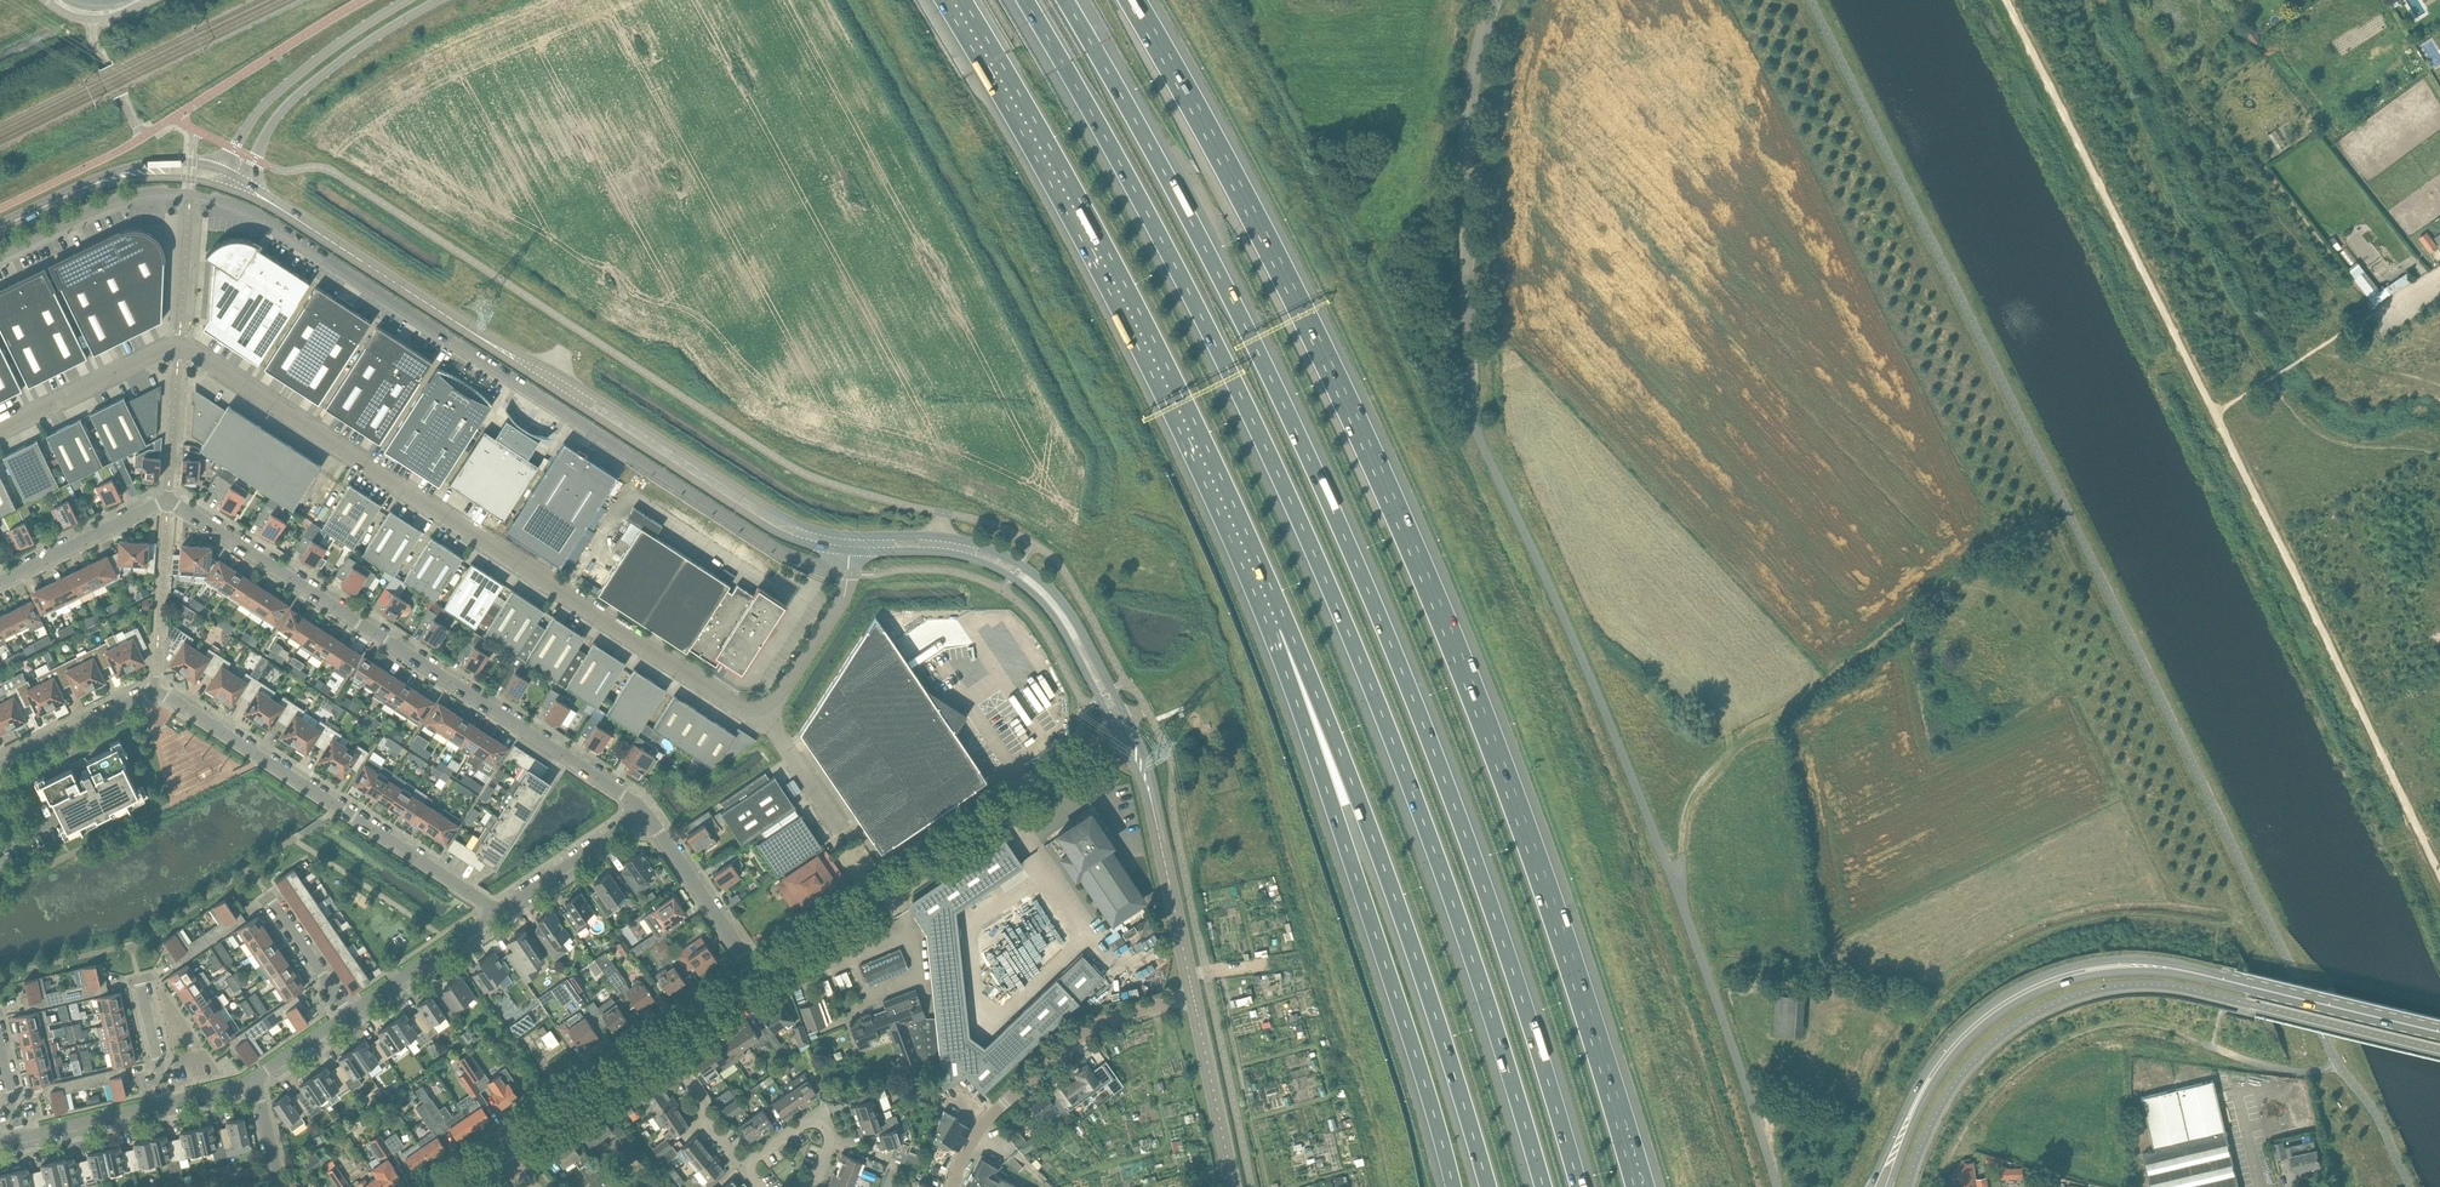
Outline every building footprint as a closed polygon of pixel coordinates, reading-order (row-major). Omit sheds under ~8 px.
[(2293,1),(2301,11),(2312,3),(2310,0),(2294,0),(2293,1)] [(2247,35),(2255,45),(2261,41),(2253,30),(2247,35)] [(51,268),(94,354),(161,321),(164,261),(165,260),(165,255),(163,250),(162,245),(159,241),(156,237),(152,234),(148,232),(144,230),(139,229),(134,228),(130,228),(125,229),(121,231),(50,266),(50,267),(50,268),(51,268)] [(2426,241),(2433,236),(2427,228),(2414,237),(2419,246),(2426,241)] [(205,256),(213,261),(209,317),(202,328),(230,346),(270,283),(250,270),(263,251),(256,247),(257,244),(252,241),(245,239),(239,238),(232,239),(226,240),(220,243),(214,246),(209,250),(205,256)] [(310,282),(263,251),(250,270),(270,283),(230,346),(257,364),(310,282)] [(45,271),(45,270),(45,269),(44,269),(0,291),(0,328),(28,386),(87,357),(45,271)] [(2408,272),(2383,288),(2388,295),(2413,279),(2408,272)] [(318,403),(371,322),(351,309),(353,306),(338,296),(336,299),(316,286),(263,368),(318,403)] [(324,407),(379,443),(432,361),(377,326),(324,407)] [(0,345),(0,400),(22,389),(0,345)] [(437,367),(383,449),(438,485),(492,403),(491,403),(481,394),(471,386),(460,379),(449,373),(437,368),(437,367)] [(124,398),(124,397),(89,414),(112,461),(147,444),(147,443),(146,443),(143,438),(156,432),(155,434),(156,434),(158,399),(157,399),(158,389),(127,404),(124,398)] [(215,459),(223,464),(230,469),(272,496),(285,504),(292,509),(321,465),(228,405),(224,411),(195,392),(194,403),(191,438),(203,443),(200,449),(215,459)] [(81,419),(80,418),(46,435),(69,482),(98,468),(103,465),(103,464),(102,465),(80,419),(81,419)] [(503,519),(537,467),(538,465),(527,458),(539,441),(528,434),(528,433),(528,432),(528,431),(528,430),(527,429),(527,428),(526,428),(526,427),(525,426),(522,430),(506,420),(495,437),(484,430),(448,484),(503,519)] [(144,476),(144,481),(152,482),(152,478),(159,479),(162,436),(154,440),(154,449),(149,448),(135,455),(134,467),(142,468),(142,476),(144,476)] [(2,457),(25,503),(55,489),(60,486),(59,486),(37,441),(37,440),(2,457)] [(579,536),(617,477),(585,455),(587,452),(578,447),(576,450),(564,442),(525,501),(579,536)] [(190,452),(189,452),(190,445),(183,444),(180,480),(187,480),(187,484),(195,485),(195,479),(198,480),(199,461),(200,461),(200,460),(199,460),(199,451),(190,451),(190,452)] [(215,459),(210,467),(218,472),(223,464),(215,459)] [(107,502),(108,504),(121,497),(118,492),(126,488),(125,486),(117,469),(112,461),(103,465),(98,468),(103,476),(105,481),(96,486),(96,487),(97,486),(105,503),(107,502)] [(218,472),(208,488),(215,493),(230,469),(223,464),(218,472)] [(125,465),(117,469),(125,486),(133,482),(132,480),(125,465)] [(238,474),(230,469),(215,493),(213,495),(221,500),(219,502),(218,504),(222,507),(230,512),(231,511),(233,512),(240,502),(245,506),(252,494),(233,482),(238,474)] [(17,508),(16,507),(16,508),(0,476),(0,516),(17,508)] [(53,509),(51,510),(54,517),(56,516),(60,524),(60,525),(63,524),(63,525),(73,521),(77,519),(76,516),(74,512),(82,508),(73,490),(69,482),(60,486),(55,489),(61,503),(52,507),(53,509)] [(353,548),(378,510),(381,504),(349,484),(348,484),(349,485),(322,527),(321,527),(327,531),(353,548)] [(285,504),(272,496),(254,522),(261,527),(259,531),(271,539),(272,538),(274,539),(284,523),(285,524),(285,523),(276,517),(285,504)] [(21,546),(34,540),(32,536),(40,532),(26,504),(17,508),(2,515),(2,516),(4,515),(10,528),(9,529),(15,541),(9,544),(11,548),(17,545),(18,546),(20,545),(21,546)] [(600,589),(597,593),(611,603),(620,608),(655,631),(664,637),(686,651),(688,648),(715,666),(721,658),(731,665),(741,671),(764,635),(765,633),(763,632),(768,626),(769,627),(770,625),(784,605),(784,604),(764,591),(757,587),(753,594),(737,584),(734,589),(731,592),(726,589),(729,584),(655,536),(662,525),(633,507),(626,518),(632,522),(640,527),(629,544),(600,589)] [(92,508),(86,511),(89,516),(95,513),(92,508)] [(393,575),(418,536),(422,531),(390,510),(389,511),(390,511),(387,516),(362,553),(361,554),(393,574),(393,575)] [(307,530),(294,549),(295,549),(302,554),(301,555),(299,557),(303,560),(312,565),(312,564),(315,565),(325,549),(325,550),(326,549),(320,546),(319,544),(327,531),(321,527),(312,522),(307,530)] [(406,583),(434,601),(462,557),(430,536),(430,537),(403,580),(402,579),(402,580),(406,583)] [(107,557),(109,560),(118,579),(120,578),(121,562),(133,563),(134,541),(119,540),(119,552),(107,557)] [(148,542),(134,541),(133,563),(146,564),(145,572),(154,573),(155,552),(149,552),(149,545),(148,545),(148,542)] [(192,575),(194,570),(196,546),(182,545),(181,547),(180,547),(179,554),(173,554),(171,574),(192,575)] [(208,576),(215,564),(217,562),(209,557),(210,547),(196,546),(194,570),(192,575),(208,576)] [(106,556),(100,559),(94,562),(105,585),(118,579),(109,560),(107,557),(106,556)] [(335,575),(343,580),(340,584),(352,591),(353,590),(355,592),(360,584),(367,589),(376,575),(348,556),(335,575)] [(316,564),(321,567),(325,560),(320,557),(316,564)] [(230,567),(224,563),(218,559),(217,562),(215,564),(208,576),(204,581),(216,589),(230,567)] [(81,568),(84,573),(93,591),(105,585),(94,562),(81,568)] [(475,628),(480,619),(500,589),(503,584),(471,563),(470,563),(471,564),(444,606),(443,606),(442,607),(444,607),(475,628)] [(242,575),(230,567),(216,589),(228,596),(239,579),(242,575)] [(81,568),(69,574),(80,597),(93,591),(84,573),(81,568)] [(720,575),(731,583),(735,576),(724,568),(720,575)] [(80,597),(69,574),(56,580),(68,603),(80,597)] [(393,574),(378,599),(385,603),(382,608),(381,610),(385,613),(393,618),(394,617),(396,618),(399,614),(400,615),(401,615),(402,616),(403,616),(404,616),(405,616),(406,615),(407,615),(408,615),(408,614),(409,614),(409,613),(410,612),(410,611),(411,611),(411,610),(411,609),(411,608),(411,607),(411,606),(410,605),(410,604),(409,604),(409,603),(408,602),(407,602),(398,596),(406,583),(402,580),(393,575),(393,574)] [(242,575),(239,579),(228,596),(239,604),(253,582),(242,575)] [(56,580),(44,586),(55,610),(68,603),(56,580)] [(251,612),(262,594),(265,590),(253,582),(239,604),(251,612)] [(31,593),(43,616),(55,610),(44,586),(38,589),(31,593)] [(492,601),(480,619),(489,625),(484,633),(483,632),(483,633),(515,654),(536,622),(540,615),(544,610),(511,589),(511,590),(512,590),(509,595),(505,600),(501,607),(492,601)] [(265,590),(262,594),(251,612),(262,619),(276,597),(265,590)] [(276,597),(262,619),(274,627),(286,609),(288,605),(276,597)] [(121,600),(114,603),(117,609),(124,606),(121,600)] [(31,601),(19,607),(27,625),(31,631),(43,625),(40,618),(31,601)] [(444,607),(442,607),(434,601),(418,625),(426,630),(421,636),(434,644),(435,643),(437,645),(447,629),(448,629),(448,628),(439,623),(442,618),(439,615),(444,607)] [(205,606),(199,602),(195,608),(201,612),(205,606)] [(110,613),(117,609),(114,603),(107,607),(110,613)] [(208,616),(212,610),(205,606),(201,612),(208,616)] [(6,613),(15,631),(27,625),(19,607),(6,613)] [(290,635),(302,617),(290,609),(278,627),(290,635)] [(0,616),(0,632),(3,637),(15,631),(6,613),(0,616)] [(100,620),(99,618),(97,614),(90,617),(93,623),(100,620)] [(536,622),(515,654),(529,663),(556,680),(576,650),(584,637),(552,616),(552,617),(545,628),(536,622)] [(862,636),(799,732),(809,747),(868,834),(870,833),(881,849),(897,838),(898,840),(969,792),(967,790),(984,779),(973,763),(974,762),(955,733),(966,714),(936,694),(923,686),(887,634),(883,628),(875,616),(874,618),(862,636)] [(83,621),(86,627),(93,623),(90,617),(83,621)] [(290,635),(302,642),(314,624),(302,617),(290,635)] [(221,619),(217,624),(224,629),(227,623),(221,619)] [(170,664),(182,672),(197,650),(189,645),(193,638),(168,622),(167,636),(174,641),(171,645),(178,650),(177,653),(170,664)] [(234,627),(227,623),(224,629),(230,633),(234,627)] [(302,642),(299,647),(311,654),(325,632),(314,624),(302,642)] [(68,634),(75,631),(72,625),(65,628),(68,634)] [(114,635),(119,644),(130,668),(144,661),(138,650),(137,647),(145,643),(137,626),(123,633),(122,631),(114,635)] [(68,634),(65,628),(58,632),(61,638),(68,634)] [(462,663),(466,665),(475,671),(475,669),(477,671),(489,653),(486,640),(473,631),(466,641),(473,646),(464,661),(462,663)] [(252,636),(245,632),(241,638),(248,642),(252,636)] [(322,662),(325,658),(337,639),(325,632),(311,654),(322,662)] [(107,641),(95,647),(104,663),(109,660),(111,663),(117,674),(130,668),(119,644),(114,635),(106,639),(107,641)] [(49,636),(36,642),(39,648),(52,642),(49,636)] [(254,646),(258,640),(252,636),(248,642),(254,646)] [(349,647),(337,639),(325,658),(337,665),(349,647)] [(39,648),(36,642),(29,646),(32,652),(39,648)] [(576,650),(556,680),(597,707),(625,663),(593,642),(592,643),(593,643),(585,656),(576,650)] [(95,647),(84,652),(75,657),(79,664),(91,687),(95,686),(96,688),(105,683),(98,669),(97,666),(104,663),(95,647)] [(337,665),(334,669),(346,677),(360,654),(349,647),(337,665)] [(204,655),(197,650),(182,672),(195,680),(201,669),(204,667),(209,671),(219,655),(208,648),(204,655)] [(278,654),(272,649),(268,655),(275,660),(278,654)] [(22,659),(21,657),(19,653),(12,656),(15,662),(22,659)] [(281,664),(285,658),(278,654),(275,660),(281,664)] [(520,675),(529,663),(515,654),(497,682),(504,687),(503,689),(515,697),(516,696),(518,697),(528,681),(529,682),(529,681),(520,675)] [(219,696),(234,674),(226,669),(230,662),(219,655),(209,671),(215,674),(214,677),(205,690),(214,696),(215,694),(219,696)] [(15,662),(12,656),(5,660),(8,666),(15,662)] [(375,664),(363,656),(348,680),(360,688),(363,682),(375,664)] [(252,662),(246,670),(257,677),(268,661),(263,658),(257,666),(252,662)] [(47,663),(50,669),(56,666),(52,660),(47,663)] [(67,661),(56,666),(64,683),(70,680),(72,683),(78,696),(88,692),(87,689),(91,687),(79,664),(71,668),(67,661)] [(363,682),(375,690),(387,672),(375,664),(363,682)] [(64,683),(56,666),(50,669),(36,676),(39,683),(51,707),(64,701),(59,689),(58,686),(64,683)] [(290,672),(297,676),(300,670),(294,666),(290,672)] [(605,712),(637,733),(666,689),(633,668),(633,669),(634,670),(606,712),(605,712)] [(300,670),(297,676),(303,680),(307,674),(300,670)] [(241,679),(234,674),(219,696),(223,698),(222,700),(230,706),(239,693),(241,691),(247,695),(257,679),(246,672),(241,679)] [(399,679),(387,672),(375,690),(387,698),(399,679)] [(11,727),(15,725),(17,727),(26,722),(19,709),(19,705),(24,702),(16,686),(12,677),(1,683),(5,691),(0,694),(0,703),(11,727)] [(250,702),(244,712),(256,720),(271,698),(275,691),(267,686),(257,679),(247,695),(252,698),(251,701),(250,702)] [(325,684),(318,679),(314,685),(321,690),(325,684)] [(384,702),(395,710),(410,687),(399,679),(387,698),(384,702)] [(26,681),(16,686),(24,702),(30,700),(32,702),(33,703),(38,714),(51,707),(39,683),(31,687),(27,680),(26,681)] [(327,694),(331,688),(325,684),(321,690),(327,694)] [(407,717),(410,713),(422,694),(410,687),(395,710),(407,717)] [(559,724),(559,723),(569,708),(570,708),(561,702),(564,697),(551,688),(547,694),(554,699),(545,713),(544,716),(556,723),(557,722),(559,724)] [(410,713),(407,717),(419,725),(422,720),(434,702),(422,694),(410,713)] [(674,695),(653,727),(652,728),(714,768),(719,761),(722,763),(756,739),(755,739),(753,740),(738,731),(736,735),(674,695)] [(278,703),(271,698),(256,720),(269,728),(276,717),(278,715),(284,719),(294,703),(282,696),(278,703)] [(352,701),(345,697),(341,703),(348,707),(352,701)] [(354,711),(358,706),(352,701),(348,707),(354,711)] [(424,724),(436,731),(450,710),(438,702),(424,724)] [(8,731),(7,729),(11,727),(0,703),(0,735),(8,731)] [(294,703),(284,719),(289,722),(288,725),(280,738),(288,744),(290,742),(293,744),(308,722),(300,717),(304,710),(294,703)] [(450,710),(436,731),(447,739),(461,717),(450,710)] [(363,719),(370,723),(373,718),(367,714),(363,719)] [(610,734),(610,735),(611,734),(602,728),(605,723),(592,714),(588,720),(595,725),(586,740),(584,742),(597,750),(597,749),(599,750),(610,734)] [(328,717),(324,723),(331,727),(335,721),(328,717)] [(447,739),(459,746),(473,725),(461,717),(447,739)] [(370,723),(376,728),(380,722),(373,718),(370,723)] [(315,727),(308,722),(293,744),(297,746),(296,749),(305,754),(313,741),(315,739),(321,743),(331,727),(324,723),(320,720),(315,727)] [(661,733),(647,724),(642,731),(656,740),(661,733)] [(459,746),(470,754),(484,732),(473,725),(459,746)] [(342,734),(331,727),(321,743),(326,746),(325,749),(318,760),(331,768),(345,746),(337,741),(342,734)] [(391,727),(388,733),(394,737),(398,731),(391,727)] [(404,736),(398,731),(394,737),(400,741),(404,736)] [(478,769),(482,762),(496,740),(484,732),(470,754),(466,760),(474,765),(472,769),(476,772),(478,769)] [(658,749),(652,745),(637,735),(638,733),(622,756),(630,761),(626,766),(625,768),(637,776),(638,775),(640,777),(645,769),(649,771),(656,761),(652,758),(658,749)] [(395,743),(389,738),(385,744),(392,748),(395,743)] [(125,763),(122,757),(127,755),(119,739),(111,743),(113,747),(87,760),(88,762),(72,770),(71,767),(45,780),(43,776),(34,780),(42,796),(47,794),(50,800),(52,799),(65,825),(59,828),(57,826),(63,838),(81,829),(82,830),(83,830),(82,828),(128,806),(129,807),(129,806),(129,805),(148,796),(142,784),(141,785),(142,787),(136,790),(123,764),(125,763)] [(496,740),(482,762),(478,769),(490,776),(494,769),(505,752),(508,748),(496,740)] [(395,743),(392,748),(399,753),(402,747),(395,743)] [(358,767),(368,752),(357,744),(353,751),(345,746),(331,768),(343,776),(350,765),(353,763),(358,767)] [(424,749),(418,745),(414,750),(421,755),(424,749)] [(507,757),(513,761),(521,749),(514,745),(507,757)] [(431,753),(424,749),(421,755),(427,759),(431,753)] [(528,754),(521,749),(513,761),(520,765),(528,754)] [(366,762),(353,782),(356,785),(355,787),(363,792),(376,772),(381,765),(385,758),(373,751),(369,757),(366,762)] [(409,759),(415,763),(419,758),(412,753),(409,759)] [(524,768),(527,769),(534,758),(528,754),(520,765),(524,768)] [(425,762),(419,758),(415,763),(422,768),(425,762)] [(527,769),(534,774),(541,762),(534,758),(527,769)] [(436,767),(443,771),(446,766),(440,762),(436,767)] [(548,767),(541,762),(534,774),(541,778),(548,767)] [(376,772),(363,792),(372,798),(373,796),(376,798),(389,777),(393,772),(381,765),(376,772)] [(446,766),(443,771),(449,776),(453,770),(446,766)] [(432,773),(439,777),(443,771),(436,767),(432,773)] [(541,778),(534,774),(527,769),(524,768),(517,779),(521,782),(540,794),(547,782),(541,778)] [(449,776),(443,771),(439,777),(446,781),(449,776)] [(389,777),(376,798),(380,800),(378,802),(387,807),(401,785),(404,780),(393,772),(389,777)] [(761,830),(790,811),(795,807),(774,775),(773,776),(769,779),(765,772),(720,802),(725,809),(721,812),(720,811),(741,843),(752,836),(761,830)] [(501,777),(496,773),(491,780),(497,783),(501,777)] [(464,775),(460,781),(467,785),(471,779),(464,775)] [(477,783),(471,779),(467,785),(474,789),(477,783)] [(521,782),(517,779),(516,779),(509,791),(513,793),(532,806),(540,794),(521,782)] [(401,785),(387,807),(395,813),(396,811),(399,813),(416,787),(404,780),(401,785)] [(455,789),(461,794),(465,788),(458,784),(455,789)] [(494,788),(488,785),(484,791),(489,795),(494,788)] [(416,787),(399,813),(403,815),(401,817),(410,822),(423,802),(427,796),(427,795),(416,787)] [(472,792),(465,788),(461,794),(468,798),(472,792)] [(485,802),(489,795),(484,791),(480,798),(485,802)] [(509,791),(501,802),(506,805),(525,817),(532,806),(513,793),(509,791)] [(423,802),(410,822),(418,828),(421,830),(422,828),(434,809),(428,806),(432,800),(427,796),(424,800),(423,802)] [(964,805),(960,799),(951,805),(955,811),(964,805)] [(517,829),(525,817),(506,805),(498,817),(517,829)] [(434,809),(422,828),(426,830),(425,832),(433,837),(449,812),(444,808),(440,814),(434,809)] [(478,811),(473,808),(469,814),(474,818),(478,811)] [(688,834),(686,835),(689,839),(694,847),(695,847),(697,849),(703,844),(712,838),(713,839),(713,838),(709,831),(718,825),(708,810),(704,813),(688,824),(693,831),(688,834)] [(449,812),(433,837),(441,843),(443,841),(446,843),(447,841),(459,823),(461,820),(449,812)] [(720,812),(715,815),(721,823),(725,820),(720,812)] [(484,824),(486,826),(509,841),(517,829),(498,817),(492,813),(484,824)] [(1089,813),(1058,833),(1070,852),(1069,853),(1062,857),(1069,868),(1075,877),(1080,874),(1112,921),(1127,911),(1133,920),(1145,912),(1139,903),(1141,901),(1143,900),(1106,846),(1110,843),(1106,838),(1093,818),(1089,813)] [(469,824),(474,818),(469,814),(465,821),(469,824)] [(761,830),(752,836),(756,843),(757,844),(778,875),(782,872),(813,851),(821,846),(799,814),(799,815),(795,818),(766,837),(761,830)] [(509,841),(486,826),(479,837),(502,852),(509,841)] [(502,852),(479,837),(471,849),(476,852),(475,852),(481,856),(487,860),(494,864),(502,852)] [(859,837),(859,838),(854,841),(858,846),(863,843),(859,837)] [(450,843),(446,849),(456,855),(463,844),(454,838),(450,843)] [(912,900),(911,907),(925,929),(935,1017),(940,1068),(943,1089),(966,1075),(981,1091),(982,1092),(989,1086),(996,1079),(1017,1059),(1024,1052),(1041,1036),(1046,1031),(1059,1019),(1066,1012),(1076,1002),(1085,993),(1094,985),(1103,976),(1082,954),(984,1048),(968,1035),(954,910),(1021,865),(1004,839),(989,848),(981,853),(981,854),(937,884),(936,883),(928,889),(929,889),(912,900)] [(463,844),(456,855),(462,859),(469,848),(465,845),(463,844)] [(469,848),(462,859),(468,863),(475,852),(476,852),(471,849),(469,848)] [(645,877),(655,871),(645,857),(647,856),(643,850),(639,849),(633,853),(634,855),(625,862),(629,868),(622,873),(636,893),(648,885),(649,882),(645,877)] [(730,851),(712,863),(716,870),(714,872),(712,873),(715,877),(720,885),(722,884),(723,887),(739,876),(739,877),(740,876),(735,869),(742,864),(735,852),(733,849),(730,851)] [(785,876),(783,877),(785,879),(778,884),(794,908),(801,903),(802,905),(835,883),(835,882),(832,878),(839,873),(825,852),(818,857),(817,855),(815,856),(813,851),(782,872),(785,876)] [(475,852),(468,863),(474,867),(481,856),(475,852)] [(481,856),(474,867),(480,871),(487,860),(481,856)] [(275,881),(284,893),(302,881),(301,879),(293,868),(275,881)] [(316,875),(313,871),(301,879),(302,881),(284,893),(293,906),(311,893),(304,884),(316,875)] [(602,896),(595,901),(606,917),(620,907),(615,901),(624,895),(608,873),(593,884),(602,896)] [(1278,887),(1269,890),(1271,896),(1280,893),(1278,887)] [(569,909),(563,913),(577,932),(587,925),(582,919),(594,911),(581,892),(565,903),(569,909)] [(293,906),(301,918),(319,906),(318,904),(311,893),(293,906)] [(660,940),(663,937),(680,925),(676,919),(684,913),(678,905),(680,904),(673,894),(663,901),(665,903),(644,917),(660,940)] [(301,918),(309,930),(327,918),(321,908),(333,900),(330,895),(318,904),(319,906),(301,918)] [(218,923),(203,933),(210,944),(245,920),(237,908),(232,911),(224,899),(209,909),(218,923)] [(542,928),(535,932),(554,959),(564,952),(558,943),(569,935),(557,918),(558,914),(554,914),(552,911),(550,913),(546,912),(545,916),(537,921),(542,928)] [(1125,958),(1132,972),(1150,963),(1153,970),(1166,963),(1154,939),(1162,935),(1150,912),(1116,928),(1105,934),(1118,962),(1125,958)] [(240,945),(246,941),(266,927),(258,915),(232,933),(240,945)] [(309,930),(318,942),(336,930),(338,933),(350,925),(346,920),(341,924),(337,918),(334,917),(329,920),(327,918),(309,930)] [(266,927),(246,941),(253,952),(274,938),(272,939),(264,929),(266,927)] [(175,967),(210,944),(203,933),(188,944),(179,930),(163,940),(172,952),(167,955),(175,967)] [(318,942),(326,955),(344,943),(338,933),(336,930),(318,942)] [(514,949),(506,954),(510,960),(525,982),(537,973),(533,967),(536,964),(544,959),(541,955),(535,946),(535,945),(535,944),(536,943),(535,943),(535,942),(535,941),(534,941),(534,940),(533,940),(533,939),(532,939),(531,939),(530,939),(524,930),(519,933),(518,933),(517,933),(516,933),(515,933),(514,933),(514,934),(513,934),(513,935),(513,936),(512,936),(512,937),(512,938),(508,941),(514,949)] [(675,954),(686,970),(693,966),(697,972),(716,959),(710,950),(713,947),(709,942),(706,944),(701,937),(675,954)] [(274,938),(253,952),(261,964),(282,950),(282,949),(280,951),(272,940),(274,939),(274,938)] [(682,965),(664,938),(654,944),(663,957),(665,955),(670,962),(664,966),(665,968),(656,974),(658,978),(653,981),(658,988),(663,985),(667,992),(671,989),(673,992),(682,986),(680,983),(684,981),(675,968),(680,964),(681,965),(682,965)] [(623,954),(629,950),(623,940),(617,944),(623,954)] [(222,957),(228,953),(220,941),(214,945),(222,957)] [(326,955),(335,967),(353,955),(351,953),(344,943),(326,955)] [(335,967),(343,979),(361,967),(355,958),(367,949),(363,944),(351,953),(353,955),(335,967)] [(638,944),(630,950),(635,957),(643,951),(638,944)] [(908,969),(899,949),(882,956),(860,965),(862,971),(862,972),(867,986),(907,970),(908,969)] [(282,950),(261,964),(269,975),(290,961),(289,961),(287,962),(280,951),(282,950)] [(479,970),(472,975),(484,992),(498,983),(496,981),(497,980),(503,988),(513,982),(507,973),(508,972),(507,970),(510,968),(503,959),(500,961),(494,951),(479,961),(474,965),(479,970)] [(219,959),(215,953),(208,957),(212,964),(219,959)] [(222,957),(226,963),(232,959),(228,953),(222,957)] [(212,964),(217,970),(223,965),(219,959),(212,964)] [(290,961),(269,975),(277,987),(297,973),(297,972),(295,974),(288,963),(290,961)] [(613,962),(602,970),(621,997),(627,1005),(629,1008),(635,1004),(639,1011),(647,1006),(646,1004),(654,999),(648,990),(649,989),(648,988),(647,988),(641,981),(640,981),(639,980),(637,979),(632,983),(631,985),(632,987),(629,989),(623,982),(626,980),(613,962)] [(96,964),(83,967),(87,983),(66,988),(69,1000),(108,991),(104,977),(99,978),(96,964)] [(166,978),(174,990),(195,976),(187,964),(166,978)] [(370,980),(361,967),(343,979),(352,992),(370,980)] [(382,972),(378,967),(372,971),(376,976),(382,972)] [(238,970),(232,975),(236,981),(242,977),(238,970)] [(847,970),(827,978),(833,992),(853,983),(847,970)] [(182,1001),(203,987),(210,982),(206,976),(204,977),(201,971),(195,976),(174,990),(176,989),(184,999),(182,1001)] [(297,973),(277,987),(285,998),(305,984),(297,973)] [(572,986),(580,980),(575,973),(567,978),(570,982),(572,986)] [(458,1007),(475,996),(460,974),(449,982),(450,984),(443,990),(445,993),(438,998),(451,1017),(460,1010),(458,1007)] [(225,979),(229,985),(236,981),(232,975),(225,979)] [(69,1000),(66,988),(46,993),(42,977),(24,981),(27,995),(22,996),(25,1011),(69,1000)] [(242,977),(236,981),(240,987),(246,983),(242,977)] [(560,982),(551,989),(555,995),(561,1005),(571,998),(574,1002),(580,998),(572,986),(570,982),(567,978),(560,982)] [(240,987),(236,981),(229,985),(234,992),(240,987)] [(189,1012),(190,1013),(210,998),(203,987),(182,1001),(184,1000),(192,1011),(189,1012)] [(851,1022),(849,1023),(850,1025),(851,1025),(860,1048),(868,1045),(866,1039),(889,1030),(907,1079),(911,1078),(940,1068),(935,1017),(926,1018),(915,989),(883,1001),(886,1009),(869,1015),(868,1012),(860,1016),(861,1018),(851,1022)] [(121,992),(97,997),(99,1006),(91,1007),(93,1013),(100,1011),(125,1006),(121,992)] [(259,998),(255,992),(249,997),(253,1003),(259,998)] [(1805,1035),(1807,996),(1778,993),(1775,1033),(1805,1035)] [(198,1024),(218,1010),(225,1005),(217,994),(210,998),(190,1013),(192,1012),(199,1022),(197,1024),(198,1024)] [(296,995),(261,1019),(268,1029),(288,1015),(297,1029),(308,1022),(300,1010),(305,1007),(296,995)] [(421,1011),(415,1015),(426,1031),(430,1037),(450,1024),(431,995),(417,1005),(421,1011)] [(608,1023),(612,1029),(613,1028),(615,1028),(620,1025),(620,1023),(626,1019),(611,997),(597,1007),(593,1001),(586,1006),(601,1028),(608,1023)] [(777,997),(758,1011),(767,1025),(761,1029),(766,1036),(772,1031),(782,1025),(784,1023),(787,1028),(794,1023),(786,1011),(782,1005),(777,997)] [(264,1005),(259,998),(253,1003),(257,1009),(264,1005)] [(239,1003),(244,1009),(250,1005),(246,999),(239,1003)] [(817,1002),(800,1008),(809,1032),(826,1026),(817,1002)] [(61,1020),(69,1019),(65,1005),(58,1007),(61,1020)] [(254,1011),(250,1005),(244,1009),(248,1016),(254,1011)] [(125,1006),(100,1011),(104,1025),(128,1019),(125,1019),(122,1007),(125,1006)] [(70,1011),(72,1018),(80,1016),(78,1009),(70,1011)] [(16,1031),(49,1023),(51,1023),(49,1014),(46,1015),(45,1010),(13,1017),(16,1031)] [(205,1035),(226,1021),(218,1010),(198,1024),(200,1023),(207,1034),(205,1035)] [(557,1026),(570,1046),(577,1041),(582,1049),(599,1038),(585,1017),(584,1017),(580,1011),(557,1026)] [(405,1013),(401,1016),(391,1022),(405,1042),(414,1036),(420,1044),(430,1037),(426,1031),(415,1015),(409,1019),(405,1013)] [(517,1036),(535,1024),(531,1018),(512,1030),(517,1036)] [(128,1019),(104,1025),(105,1032),(98,1034),(100,1040),(131,1033),(131,1032),(129,1033),(126,1020),(128,1019)] [(261,1019),(226,1043),(234,1055),(239,1051),(247,1063),(258,1056),(248,1043),(268,1029),(261,1019)] [(746,1019),(734,1026),(747,1045),(753,1041),(757,1046),(768,1039),(760,1026),(753,1031),(746,1019)] [(213,1047),(234,1033),(226,1021),(205,1035),(213,1047)] [(382,1038),(376,1042),(387,1058),(395,1053),(393,1050),(405,1042),(391,1022),(378,1032),(382,1038)] [(19,1044),(55,1036),(53,1029),(50,1029),(49,1023),(16,1031),(18,1031),(21,1043),(19,1044)] [(79,1023),(72,1025),(74,1032),(81,1030),(79,1023)] [(809,1043),(805,1033),(802,1024),(792,1028),(799,1046),(809,1043)] [(66,1033),(74,1032),(72,1025),(65,1026),(66,1033)] [(65,1026),(53,1029),(55,1036),(66,1033),(65,1026)] [(537,1029),(541,1034),(546,1031),(543,1026),(537,1029)] [(741,1049),(747,1045),(734,1026),(723,1034),(728,1041),(723,1045),(735,1062),(745,1055),(741,1049)] [(83,1037),(81,1030),(74,1032),(75,1039),(83,1037)] [(467,1030),(460,1034),(468,1045),(474,1040),(467,1030)] [(541,1036),(549,1049),(559,1043),(550,1030),(541,1036)] [(74,1032),(66,1033),(68,1041),(75,1039),(74,1032)] [(131,1033),(100,1040),(103,1053),(110,1052),(134,1046),(132,1046),(129,1033),(131,1033)] [(55,1036),(19,1044),(19,1045),(22,1044),(25,1057),(22,1058),(56,1050),(58,1049),(57,1042),(54,1042),(53,1037),(55,1036)] [(512,1040),(511,1044),(514,1048),(520,1044),(516,1038),(512,1040)] [(365,1040),(352,1049),(366,1069),(372,1077),(383,1069),(379,1063),(387,1058),(376,1042),(370,1046),(365,1040)] [(713,1041),(702,1048),(719,1072),(735,1062),(723,1045),(718,1048),(713,1041)] [(134,1046),(110,1052),(113,1066),(137,1060),(134,1046)] [(701,1084),(719,1072),(702,1048),(691,1056),(698,1066),(692,1070),(701,1084)] [(89,1056),(88,1049),(80,1051),(82,1058),(89,1056)] [(343,1065),(337,1069),(348,1085),(350,1088),(352,1091),(362,1084),(357,1075),(366,1069),(352,1049),(342,1056),(338,1058),(339,1060),(343,1065)] [(56,1050),(22,1058),(25,1058),(28,1070),(25,1071),(59,1064),(62,1063),(60,1056),(57,1056),(56,1050)] [(78,1059),(76,1052),(69,1054),(70,1061),(78,1059)] [(459,1060),(467,1072),(473,1081),(480,1076),(483,1074),(483,1073),(468,1053),(459,1060)] [(91,1064),(89,1056),(82,1058),(83,1066),(91,1064)] [(80,1066),(78,1059),(70,1061),(72,1068),(80,1066)] [(1055,1090),(1052,1092),(1066,1108),(1067,1108),(1069,1109),(1101,1086),(1106,1082),(1113,1093),(1114,1093),(1123,1085),(1116,1075),(1112,1078),(1101,1063),(1090,1071),(1086,1066),(1076,1073),(1078,1077),(1070,1083),(1067,1079),(1054,1089),(1055,1090)] [(59,1064),(25,1071),(29,1085),(61,1078),(58,1064),(59,1064)] [(125,1066),(84,1076),(87,1088),(110,1083),(114,1099),(126,1096),(123,1082),(128,1081),(125,1066)] [(323,1069),(313,1076),(326,1096),(335,1090),(339,1095),(350,1088),(348,1085),(337,1069),(331,1073),(327,1068),(326,1067),(323,1069)] [(785,1072),(782,1068),(777,1072),(780,1076),(785,1072)] [(513,1089),(517,1087),(504,1069),(489,1080),(484,1072),(483,1073),(483,1074),(480,1076),(487,1087),(490,1085),(494,1091),(491,1093),(501,1107),(518,1096),(513,1089)] [(479,1090),(473,1081),(467,1072),(459,1077),(471,1096),(479,1090)] [(652,1073),(631,1087),(633,1091),(635,1094),(636,1094),(644,1105),(650,1101),(665,1090),(662,1085),(664,1083),(660,1077),(656,1079),(652,1073)] [(63,1094),(87,1088),(84,1076),(43,1086),(46,1100),(51,1099),(55,1113),(67,1110),(63,1094)] [(297,1096),(308,1112),(311,1116),(322,1108),(317,1102),(326,1096),(313,1076),(299,1085),(303,1091),(297,1096)] [(966,1076),(957,1084),(972,1100),(980,1092),(966,1076)] [(791,1081),(807,1104),(813,1100),(811,1098),(817,1094),(807,1079),(801,1083),(797,1077),(791,1081)] [(400,1080),(394,1084),(398,1091),(404,1086),(400,1080)] [(2225,1130),(2214,1080),(2141,1097),(2153,1146),(2154,1146),(2155,1150),(2142,1153),(2150,1186),(2239,1186),(2226,1134),(2224,1134),(2223,1130),(2225,1130)] [(789,1091),(784,1095),(794,1110),(799,1106),(801,1108),(807,1104),(791,1081),(785,1085),(789,1091)] [(650,1101),(658,1112),(675,1100),(671,1094),(669,1096),(665,1090),(650,1101)] [(857,1097),(849,1100),(852,1107),(851,1107),(852,1110),(851,1110),(853,1114),(856,1113),(858,1119),(877,1113),(883,1111),(883,1110),(881,1105),(879,1098),(880,1097),(878,1090),(872,1092),(857,1097)] [(1047,1094),(1030,1107),(1040,1121),(1046,1116),(1050,1121),(1059,1114),(1065,1109),(1066,1108),(1052,1092),(1048,1096),(1047,1094)] [(301,1116),(308,1112),(297,1096),(291,1100),(287,1093),(273,1103),(281,1115),(280,1115),(283,1120),(284,1119),(291,1129),(293,1130),(303,1123),(304,1120),(301,1116)] [(790,1116),(789,1113),(794,1110),(784,1095),(772,1103),(784,1120),(790,1116)] [(431,1098),(423,1103),(437,1123),(443,1132),(449,1128),(457,1139),(473,1128),(465,1117),(461,1110),(446,1120),(431,1098)] [(743,1107),(737,1098),(723,1108),(729,1117),(743,1107)] [(462,1109),(461,1110),(465,1117),(473,1128),(489,1117),(482,1107),(481,1106),(477,1099),(475,1101),(462,1109)] [(658,1112),(652,1116),(659,1128),(665,1124),(681,1113),(677,1108),(680,1106),(675,1100),(658,1112)] [(423,1103),(416,1108),(429,1128),(437,1123),(423,1103)] [(762,1109),(750,1117),(762,1135),(768,1131),(767,1128),(772,1124),(762,1109)] [(955,1120),(957,1118),(943,1110),(932,1141),(946,1149),(951,1147),(953,1145),(958,1148),(969,1128),(955,1120)] [(861,1126),(857,1127),(859,1131),(860,1134),(873,1129),(875,1136),(879,1135),(879,1134),(890,1130),(900,1127),(895,1115),(886,1118),(883,1111),(877,1113),(858,1119),(861,1126)] [(637,1126),(652,1116),(650,1113),(635,1123),(637,1126)] [(652,1148),(657,1156),(672,1145),(667,1139),(691,1123),(687,1117),(684,1119),(681,1113),(665,1124),(670,1130),(663,1135),(666,1138),(652,1148)] [(247,1130),(246,1131),(243,1117),(226,1121),(228,1128),(221,1130),(225,1149),(234,1147),(234,1144),(248,1141),(247,1136),(249,1136),(247,1130)] [(607,1145),(601,1136),(604,1134),(606,1136),(612,1132),(610,1130),(602,1117),(581,1131),(590,1144),(591,1143),(596,1152),(607,1145)] [(756,1139),(762,1135),(750,1117),(739,1125),(749,1140),(755,1136),(756,1139)] [(212,1124),(196,1128),(202,1151),(212,1149),(214,1159),(227,1156),(225,1149),(221,1130),(214,1132),(212,1124)] [(879,1135),(875,1136),(878,1142),(879,1146),(880,1146),(881,1149),(891,1145),(892,1147),(894,1148),(905,1153),(908,1145),(902,1142),(899,1133),(905,1131),(904,1126),(903,1125),(900,1127),(890,1130),(879,1134),(879,1135)] [(182,1139),(175,1141),(179,1160),(188,1157),(188,1155),(202,1151),(196,1128),(180,1132),(182,1139)] [(1027,1142),(1017,1130),(1008,1137),(1019,1149),(1027,1142)] [(417,1142),(429,1158),(445,1148),(437,1136),(433,1131),(417,1142)] [(395,1133),(384,1140),(393,1153),(404,1146),(395,1133)] [(638,1153),(625,1134),(618,1139),(631,1158),(638,1153)] [(681,1147),(677,1151),(678,1153),(677,1154),(684,1162),(690,1158),(704,1146),(700,1141),(702,1139),(697,1134),(681,1147)] [(181,1169),(179,1160),(175,1141),(168,1142),(166,1135),(150,1139),(155,1162),(167,1160),(169,1172),(181,1169)] [(371,1141),(382,1157),(390,1151),(380,1135),(371,1141)] [(136,1150),(128,1151),(133,1170),(142,1168),(141,1165),(155,1162),(150,1139),(134,1142),(136,1150)] [(589,1182),(599,1174),(583,1151),(578,1154),(568,1139),(552,1150),(563,1165),(573,1158),(585,1176),(573,1185),(575,1186),(584,1186),(589,1182)] [(2283,1147),(2282,1142),(2273,1144),(2276,1158),(2285,1156),(2285,1157),(2291,1156),(2294,1170),(2319,1165),(2313,1140),(2283,1147)] [(413,1170),(429,1158),(417,1142),(401,1153),(413,1170)] [(124,1172),(133,1170),(128,1151),(121,1153),(119,1146),(116,1146),(116,1144),(116,1143),(103,1146),(109,1173),(123,1170),(124,1172)] [(677,1151),(672,1145),(657,1156),(663,1164),(677,1154),(678,1153),(677,1151)] [(88,1186),(97,1185),(95,1176),(109,1173),(103,1146),(90,1149),(90,1150),(91,1152),(88,1153),(89,1161),(82,1162),(88,1186)] [(704,1146),(690,1158),(699,1169),(715,1155),(711,1149),(708,1151),(704,1146)] [(1061,1150),(1056,1154),(1060,1159),(1065,1155),(1061,1150)] [(316,1152),(303,1160),(307,1168),(320,1160),(316,1152)] [(839,1167),(856,1174),(861,1161),(841,1153),(838,1160),(841,1161),(839,1167)] [(904,1160),(918,1166),(921,1159),(908,1153),(907,1154),(904,1160)] [(699,1169),(708,1179),(705,1182),(709,1186),(719,1179),(715,1174),(722,1168),(718,1163),(720,1161),(715,1155),(699,1169)] [(77,1181),(78,1186),(88,1186),(82,1162),(75,1164),(73,1156),(57,1160),(63,1184),(77,1181)] [(990,1173),(999,1165),(981,1156),(965,1186),(1017,1186),(990,1173)] [(1023,1167),(1012,1156),(1007,1161),(1018,1172),(1023,1167)] [(371,1169),(377,1177),(383,1186),(387,1186),(401,1178),(388,1159),(381,1164),(381,1163),(371,1169)] [(36,1173),(39,1186),(50,1186),(63,1184),(57,1160),(41,1164),(42,1166),(43,1171),(36,1173)] [(1952,1181),(1953,1186),(1976,1186),(1975,1179),(1973,1162),(1966,1163),(1952,1181)] [(36,1173),(29,1175),(27,1167),(24,1168),(23,1166),(24,1166),(24,1165),(10,1168),(15,1186),(39,1186),(36,1173)] [(261,1165),(231,1173),(233,1182),(263,1175),(261,1165)] [(934,1165),(929,1172),(935,1176),(940,1168),(934,1165)] [(328,1171),(338,1186),(339,1186),(347,1182),(336,1166),(328,1171)] [(2001,1167),(2000,1167),(2001,1178),(2002,1178),(2022,1177),(2022,1166),(2020,1166),(2001,1167)] [(219,1175),(217,1167),(206,1169),(208,1178),(219,1175)] [(831,1179),(850,1186),(856,1174),(839,1167),(836,1173),(833,1172),(831,1179)] [(10,1168),(0,1170),(0,1186),(15,1186),(10,1168)] [(683,1181),(675,1171),(671,1174),(680,1184),(683,1181)] [(604,1182),(599,1174),(589,1182),(593,1186),(610,1186),(612,1185),(607,1179),(604,1182)] [(377,1177),(367,1183),(364,1178),(357,1183),(360,1186),(383,1186),(377,1177)] [(1975,1179),(1976,1186),(1987,1186),(1986,1178),(1975,1179)] [(2041,1180),(2042,1186),(2054,1186),(2054,1178),(2041,1180)] [(850,1186),(831,1179),(828,1185),(831,1186),(850,1186)]
